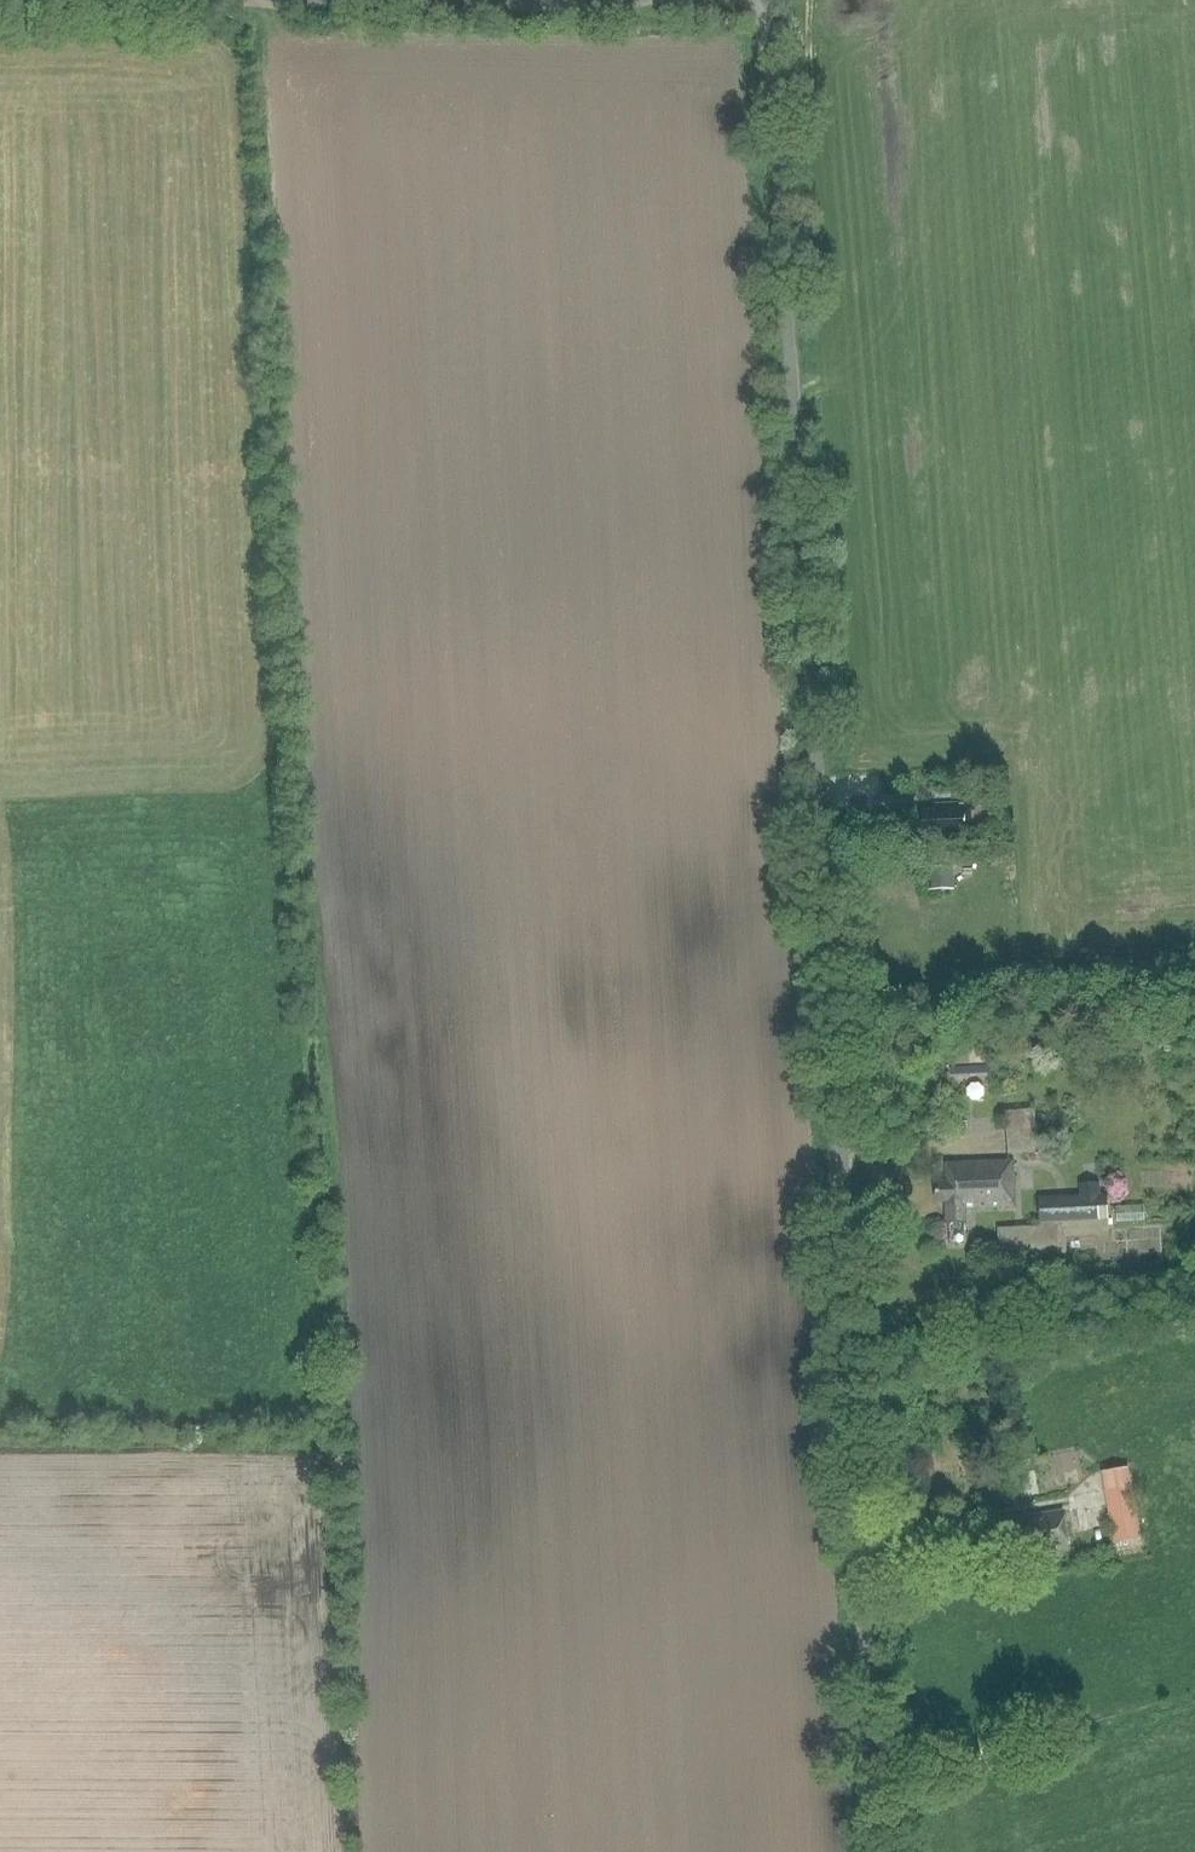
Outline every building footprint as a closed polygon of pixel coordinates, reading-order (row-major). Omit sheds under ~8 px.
[(949,836),(975,835),(974,802),(931,802),(931,810),(921,810),(922,832),(949,831),(949,836)] [(1013,1158),(945,1161),(946,1179),(935,1179),(935,1199),(944,1199),(945,1220),(965,1219),(965,1205),(1015,1203),(1013,1158)] [(1040,1227),(998,1229),(999,1249),(1067,1245),(1066,1229),(1103,1227),(1103,1219),(1108,1219),(1107,1194),(1100,1194),(1100,1182),(1079,1183),(1080,1194),(1038,1197),(1040,1227)] [(1141,1539),(1128,1467),(1101,1472),(1114,1543),(1141,1539)] [(1062,1507),(1014,1516),(1016,1522),(997,1526),(1002,1551),(1027,1546),(1028,1552),(1069,1545),(1062,1507)]
